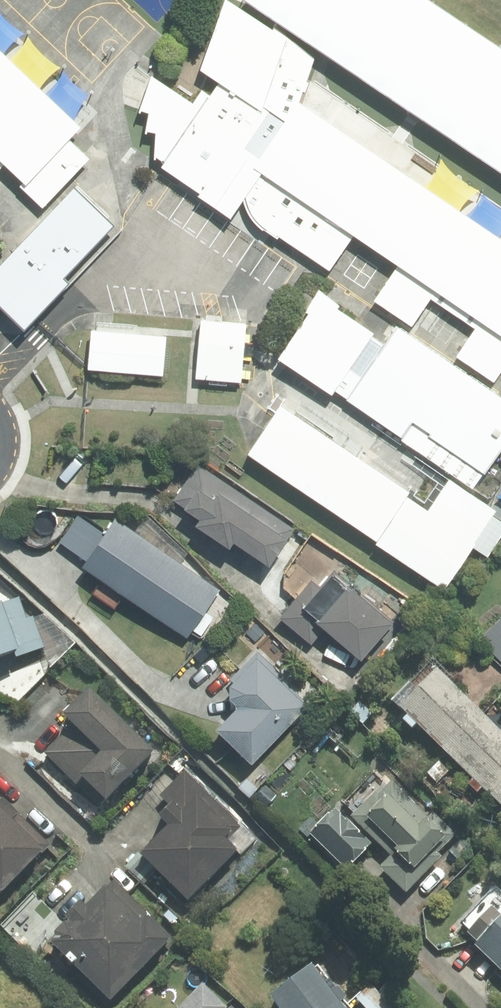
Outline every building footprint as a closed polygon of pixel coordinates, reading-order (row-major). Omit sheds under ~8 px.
[(283,230),(334,265),(359,230),(402,259),(440,285),(484,315),(500,326),(500,229),(305,96),(318,53),(245,0),(229,0),(206,62),(224,76),(215,89),(206,83),(196,96),(158,69),(146,104),(155,108),(152,125),(161,127),(161,153),(168,158),(164,163),(236,212),(247,195),(249,202),(252,208),(255,215),(261,221),(267,226),(268,224),(280,234),(283,230)] [(11,158),(32,177),(85,121),(0,41),(0,147),(11,158)] [(0,147),(0,170),(11,158),(0,147)] [(78,182),(0,265),(0,295),(31,323),(36,318),(77,275),(72,271),(119,220),(78,182)] [(440,285),(402,259),(377,295),(416,321),(440,285)] [(325,290),(283,352),(337,388),(379,327),(325,290)] [(251,319),(205,315),(199,374),(246,378),(251,319)] [(484,315),(460,351),(499,377),(500,374),(500,326),(484,315)] [(350,395),(406,433),(417,416),(436,429),(434,432),(489,469),(500,452),(500,388),(401,321),(350,395)] [(172,331),(95,324),(91,364),(168,371),(172,331)] [(287,401),(255,451),(383,534),(411,491),(415,485),(287,401)] [(276,556),(297,524),(200,461),(177,495),(205,513),(203,517),(238,540),(242,533),(258,544),(276,556)] [(433,506),(411,491),(383,534),(380,538),(448,583),(500,505),(454,475),(433,506)] [(149,511),(139,527),(185,559),(190,550),(149,511)] [(89,557),(107,531),(80,512),(62,537),(75,546),(89,557)] [(89,557),(87,560),(191,632),(224,586),(185,559),(139,527),(120,514),(107,531),(89,557)] [(316,574),(284,611),(315,638),(332,619),(351,635),(369,651),(401,614),(356,575),(354,577),(340,564),(324,582),(316,574)] [(48,646),(36,615),(30,618),(22,594),(0,602),(0,664),(48,646)] [(481,635),(500,655),(500,615),(481,635)] [(315,698),(262,645),(233,673),(237,677),(237,688),(243,694),(243,700),(234,708),(225,718),(259,752),(315,698)] [(500,798),(500,723),(443,666),(423,686),(415,679),(398,696),(500,798)] [(81,720),(48,751),(102,806),(161,749),(98,685),(71,711),(81,720)] [(177,822),(148,850),(194,897),(245,847),(232,834),(241,825),(188,771),(164,794),(175,804),(167,812),(177,822)] [(250,773),(241,782),(252,794),(261,785),(250,773)] [(313,816),(301,828),(310,836),(315,831),(352,868),(373,846),(387,861),(383,865),(409,891),(463,837),(436,810),(431,815),(394,778),(355,817),(341,803),(321,824),(313,816)] [(268,781),(258,791),(269,802),(279,791),(268,781)] [(2,896),(55,845),(26,814),(22,817),(21,816),(24,812),(9,797),(3,802),(0,799),(0,894),(2,896)] [(178,937),(118,877),(93,902),(89,898),(73,913),(76,915),(62,930),(64,932),(58,939),(86,967),(79,974),(109,1005),(178,937)] [(481,943),(491,953),(500,963),(500,922),(481,943)] [(276,992),(288,1007),(353,1007),(345,999),(319,961),(276,992)] [(182,1007),(231,1007),(233,1005),(210,981),(182,1007)] [(360,996),(370,1007),(395,1007),(396,1007),(375,982),(360,996)]
